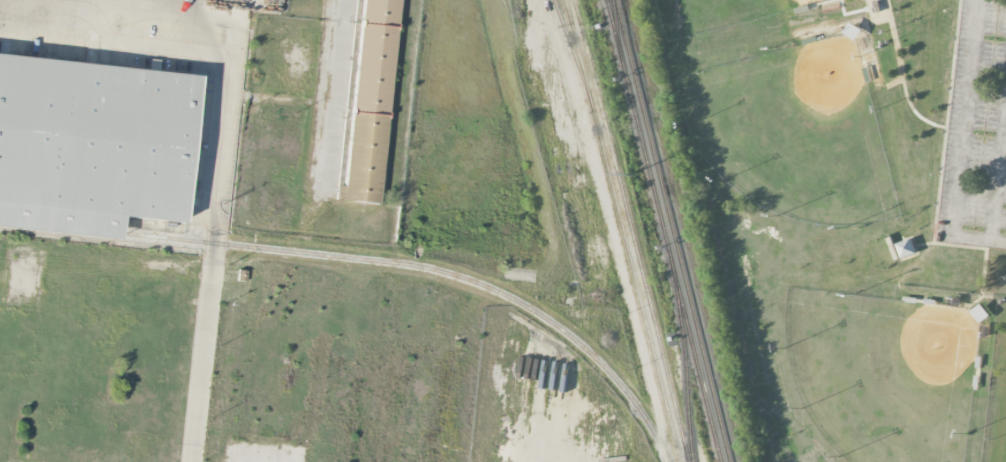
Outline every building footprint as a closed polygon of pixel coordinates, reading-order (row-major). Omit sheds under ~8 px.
[(341,200),(361,0),(397,0),(376,203),(341,200)] [(180,220),(0,201),(0,54),(196,75),(180,220)]
